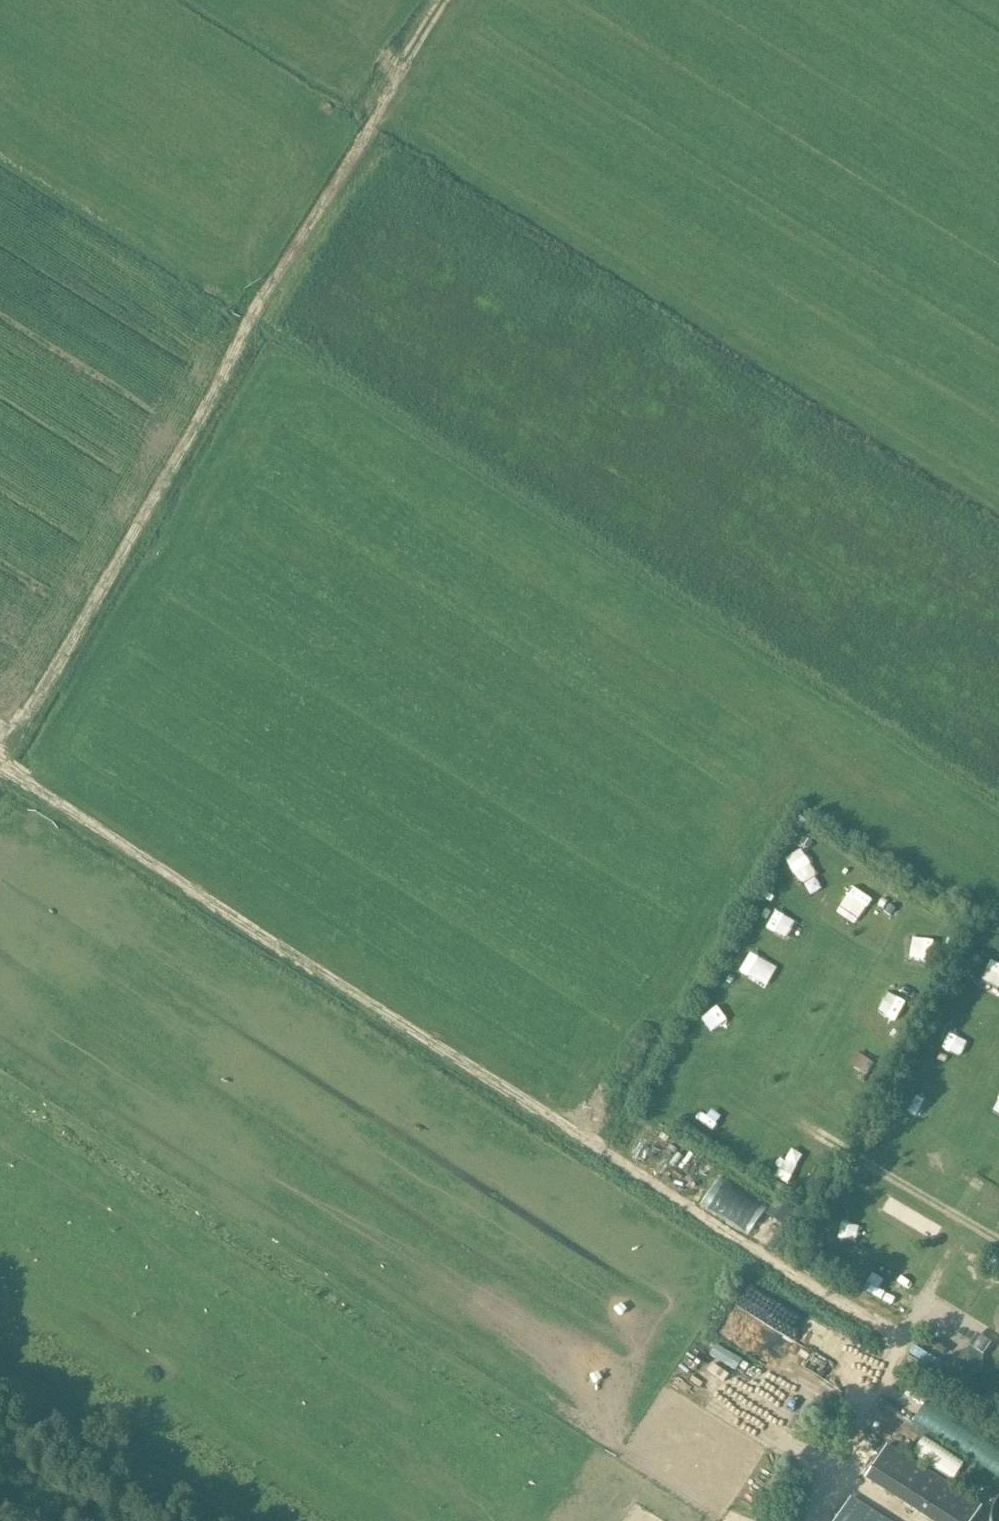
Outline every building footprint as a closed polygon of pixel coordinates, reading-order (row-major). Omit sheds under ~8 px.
[(747,945),(738,966),(761,977),(771,956),(747,945)] [(998,986),(998,962),(988,960),(982,982),(998,986)] [(911,1089),(902,1107),(919,1115),(928,1097),(911,1089)] [(716,1181),(701,1207),(751,1234),(766,1208),(716,1181)] [(861,1232),(848,1258),(866,1267),(880,1241),(861,1232)] [(924,1407),(918,1419),(935,1429),(942,1416),(924,1407)] [(914,1456),(957,1480),(967,1462),(924,1437),(914,1456)] [(928,1520),(972,1520),(982,1506),(886,1445),(863,1480),(928,1520)] [(852,1496),(836,1520),(890,1520),(852,1496)]
